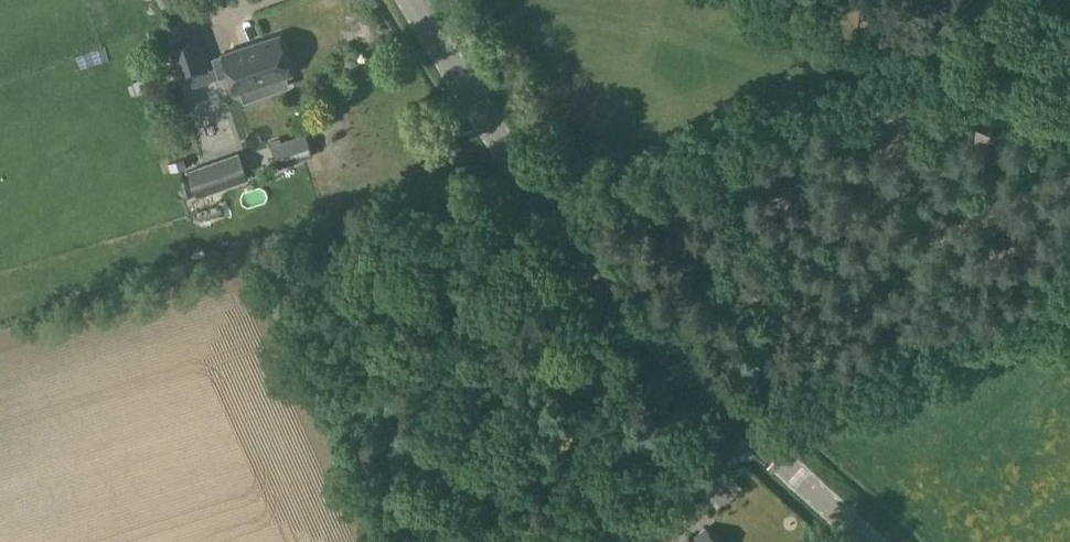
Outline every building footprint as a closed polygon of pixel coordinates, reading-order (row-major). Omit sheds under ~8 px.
[(197,31),(167,40),(178,75),(208,65),(197,31)] [(222,50),(234,88),(263,78),(266,89),(286,82),(283,72),(289,70),(277,33),(222,50)] [(1011,121),(970,105),(964,119),(1006,135),(1011,121)] [(314,154),(307,133),(272,144),(280,165),(314,154)] [(239,152),(189,170),(198,196),(249,178),(239,152)] [(706,527),(689,541),(718,541),(706,527)]
